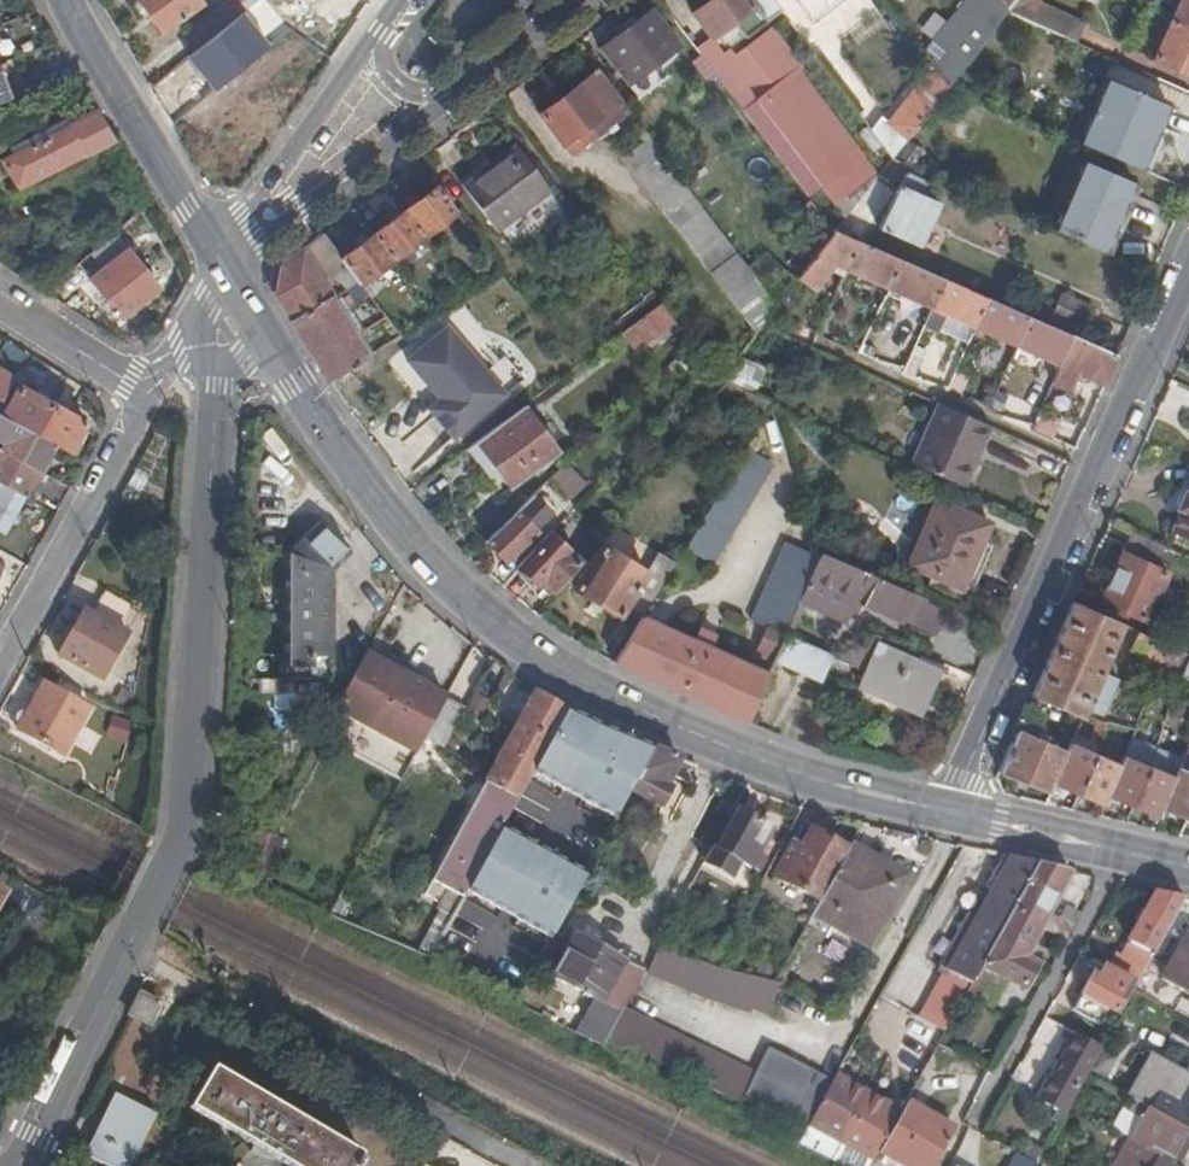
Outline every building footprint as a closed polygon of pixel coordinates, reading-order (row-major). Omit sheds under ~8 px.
[(161,32),(202,4),(199,0),(138,0),(161,32)] [(198,50),(255,4),(252,0),(227,0),(185,33),(198,50)] [(757,0),(688,0),(675,9),(692,34),(715,17),(726,33),(762,6),(757,0)] [(806,18),(824,3),(821,0),(794,0),(806,18)] [(924,54),(933,66),(935,68),(981,13),(970,0),(969,0),(924,54)] [(981,13),(935,68),(950,89),(951,87),(992,35),(987,30),(996,20),(1001,24),(1009,13),(999,0),(970,0),(981,13)] [(1009,13),(1019,0),(999,0),(1009,13)] [(1009,13),(1015,16),(1074,41),(1083,23),(1035,3),(1037,0),(1019,0),(1009,13)] [(1132,0),(1131,0),(1126,11),(1144,19),(1149,7),(1132,0)] [(1172,17),(1169,22),(1188,31),(1188,0),(1180,0),(1172,17)] [(1153,60),(1188,76),(1188,31),(1169,22),(1172,17),(1152,9),(1147,20),(1167,30),(1153,60)] [(680,47),(652,10),(600,48),(628,86),(680,47)] [(709,52),(697,36),(683,46),(730,109),(742,98),(769,78),(833,165),(806,185),(818,203),(862,170),(785,68),(788,66),(759,26),(730,48),(724,40),(709,52)] [(950,89),(935,68),(933,66),(915,88),(930,100),(934,95),(941,100),(950,89)] [(622,101),(599,71),(542,114),(572,155),(596,138),(588,126),(622,101)] [(1086,107),(1092,110),(1105,79),(1088,71),(1075,102),(1086,107)] [(8,96),(0,76),(0,99),(8,96)] [(742,98),(806,185),(833,165),(769,78),(742,98)] [(1086,107),(1072,140),(1149,174),(1164,142),(1155,138),(1169,107),(1105,79),(1092,110),(1086,107)] [(886,125),(907,142),(941,100),(934,95),(930,100),(915,88),(886,125)] [(2,161),(19,191),(113,142),(96,112),(2,161)] [(727,240),(650,138),(623,157),(701,259),(727,240)] [(551,190),(517,147),(464,188),(497,231),(551,190)] [(857,180),(869,190),(892,161),(893,160),(892,160),(883,147),(857,180)] [(1061,208),(1113,231),(1134,184),(1081,162),(1061,208)] [(898,172),(888,168),(879,188),(889,193),(898,172)] [(899,187),(880,230),(918,248),(938,204),(921,197),(926,184),(907,175),(901,188),(899,187)] [(1113,231),(1121,235),(1141,188),(1134,184),(1113,231)] [(404,210),(423,236),(456,212),(437,186),(404,210)] [(1061,208),(1051,230),(1103,253),(1113,231),(1061,208)] [(391,258),(392,259),(423,236),(404,210),(373,234),(391,258)] [(875,220),(857,211),(846,233),(865,241),(875,220)] [(116,233),(91,255),(104,271),(91,281),(121,320),(160,290),(116,233)] [(276,295),(292,321),(328,297),(330,298),(333,297),(324,283),(347,266),(341,258),(322,233),(282,263),(276,295)] [(856,243),(835,233),(798,279),(814,293),(835,267),(844,271),(856,243)] [(359,283),(392,259),(391,258),(373,234),(341,258),(347,266),(359,283)] [(727,240),(701,259),(755,333),(761,326),(776,306),(727,240)] [(899,261),(856,243),(844,271),(886,290),(899,261)] [(943,280),(899,261),(886,290),(930,310),(943,280)] [(986,300),(943,280),(930,310),(923,326),(937,332),(944,316),(973,329),(986,300)] [(349,296),(343,300),(349,309),(354,305),(349,296)] [(1094,310),(1061,296),(1051,317),(1084,332),(1094,310)] [(292,321),(312,353),(349,331),(335,307),(330,298),(328,297),(292,321)] [(1028,318),(986,300),(973,329),(1015,347),(1028,318)] [(634,353),(675,323),(659,301),(617,331),(634,353)] [(442,322),(485,369),(502,354),(458,307),(442,322)] [(1059,367),(1072,337),(1028,318),(1015,347),(1059,367)] [(503,396),(440,328),(402,363),(438,402),(444,409),(433,419),(453,441),(503,396)] [(312,353),(328,380),(365,357),(353,336),(349,331),(312,353)] [(1104,386),(1116,357),(1072,337),(1059,367),(1051,384),(1065,389),(1072,372),(1104,386)] [(685,349),(670,364),(684,378),(698,365),(685,349)] [(13,379),(0,371),(0,403),(13,379)] [(54,445),(70,454),(87,424),(19,387),(3,417),(54,445)] [(433,419),(444,409),(438,402),(426,412),(433,419)] [(941,406),(937,405),(910,465),(962,488),(989,428),(981,425),(941,406)] [(524,406),(475,443),(510,489),(558,452),(524,406)] [(1031,431),(1050,439),(1059,420),(1039,412),(1031,431)] [(39,472),(54,445),(3,417),(0,416),(0,437),(2,437),(7,440),(1,451),(39,472)] [(774,466),(746,449),(686,548),(713,565),(774,466)] [(24,498),(39,472),(1,451),(0,451),(0,484),(24,498)] [(24,498),(0,484),(0,531),(4,534),(24,498)] [(1187,490),(1185,489),(1175,510),(1179,512),(1170,531),(1188,539),(1188,486),(1187,490)] [(532,496),(485,542),(504,562),(535,534),(532,529),(548,514),(532,496)] [(989,525),(936,502),(908,565),(961,589),(989,525)] [(286,553),(285,676),(331,678),(330,569),(348,553),(319,522),(286,553)] [(1165,545),(1132,531),(1102,600),(1147,621),(1169,573),(1156,567),(1165,545)] [(549,534),(518,569),(536,585),(541,580),(553,590),(578,562),(549,534)] [(801,604),(821,560),(788,545),(752,623),(770,631),(763,648),(779,656),(786,638),(801,604)] [(620,616),(626,608),(647,573),(602,546),(575,588),(620,616)] [(640,617),(642,618),(677,562),(662,552),(647,573),(626,608),(640,617)] [(913,595),(823,556),(821,560),(801,604),(844,622),(854,602),(901,622),(913,595)] [(137,617),(138,613),(105,595),(92,617),(83,612),(58,657),(102,681),(137,617)] [(1075,603),(1034,695),(1084,716),(1085,715),(1089,707),(1104,672),(1124,625),(1075,603)] [(642,618),(615,663),(626,669),(676,691),(749,722),(770,675),(710,648),(716,636),(700,630),(695,642),(642,618)] [(1141,633),(1133,652),(1183,674),(1188,661),(1188,654),(1141,633)] [(907,699),(923,707),(938,674),(943,675),(946,668),(920,657),(918,662),(880,646),(883,638),(875,634),(869,648),(850,640),(840,661),(867,673),(861,688),(904,706),(907,699)] [(786,638),(779,656),(777,660),(821,679),(830,657),(786,638)] [(321,737),(403,778),(424,740),(445,704),(450,694),(366,653),(321,737)] [(1104,672),(1089,707),(1104,714),(1120,679),(1104,672)] [(88,711),(42,686),(17,731),(63,757),(88,711)] [(517,800),(530,774),(566,710),(537,694),(487,785),(517,800)] [(445,704),(424,740),(444,750),(464,713),(445,704)] [(566,710),(530,774),(617,820),(632,792),(655,751),(608,731),(566,710)] [(1068,753),(1055,782),(1063,785),(1080,793),(1097,754),(1089,751),(1098,719),(1085,715),(1084,716),(1068,753)] [(1019,731),(1001,771),(1020,778),(1032,783),(1051,791),(1053,788),(1055,782),(1068,753),(1046,744),(1049,737),(1040,733),(1038,739),(1019,731)] [(1097,754),(1080,793),(1097,800),(1105,804),(1107,799),(1109,794),(1121,765),(1103,758),(1110,743),(1103,740),(1097,754)] [(1144,764),(1149,749),(1131,741),(1125,756),(1144,764)] [(1109,794),(1134,805),(1155,751),(1149,749),(1144,764),(1125,756),(1121,765),(1109,794)] [(666,787),(680,761),(655,751),(632,792),(661,808),(672,790),(666,787)] [(1161,813),(1163,807),(1175,778),(1156,769),(1162,754),(1155,751),(1134,805),(1159,817),(1161,813)] [(1188,818),(1188,815),(1188,772),(1180,768),(1175,778),(1163,807),(1173,811),(1188,818)] [(1020,778),(1017,786),(1029,791),(1032,783),(1020,778)] [(1060,792),(1063,785),(1055,782),(1053,788),(1060,792)] [(426,896),(455,912),(466,893),(501,830),(517,800),(487,785),(426,896)] [(1060,792),(1053,788),(1051,791),(1046,803),(1054,804),(1060,792)] [(1109,794),(1107,799),(1132,809),(1134,805),(1109,794)] [(1105,804),(1097,800),(1094,807),(1102,811),(1105,804)] [(1163,807),(1161,813),(1170,817),(1173,811),(1163,807)] [(713,848),(705,864),(732,879),(741,864),(752,870),(753,869),(758,872),(765,858),(760,855),(774,830),(740,811),(717,850),(713,848)] [(466,893),(551,939),(586,877),(501,830),(466,893)] [(820,902),(848,850),(812,831),(804,847),(795,842),(776,877),(820,902)] [(267,833),(255,881),(270,887),(283,836),(268,832),(267,833)] [(909,875),(851,844),(848,850),(820,902),(812,916),(868,948),(909,875)] [(982,967),(1011,914),(1038,864),(1004,856),(1003,859),(995,865),(994,869),(1001,872),(998,878),(990,875),(983,889),(990,892),(976,918),(969,914),(939,969),(972,987),(982,967)] [(1039,928),(1065,941),(1077,917),(1065,910),(1060,921),(1046,915),(1065,879),(1073,883),(1075,873),(1038,864),(1011,914),(1039,928)] [(994,869),(990,875),(998,878),(1001,872),(994,869)] [(0,874),(0,892),(4,894),(11,880),(0,874)] [(1137,985),(1186,898),(1158,892),(1130,944),(1133,945),(1126,958),(1119,954),(1110,970),(1133,983),(1137,985)] [(1022,960),(1039,928),(1011,914),(982,967),(1012,983),(1024,989),(1037,968),(1022,960)] [(1188,935),(1163,979),(1188,994),(1188,936),(1188,935)] [(577,1036),(603,1048),(625,1009),(644,974),(624,963),(607,953),(612,945),(596,936),(592,945),(577,937),(554,978),(596,1001),(577,1036)] [(629,954),(612,945),(607,953),(624,963),(629,954)] [(714,968),(660,946),(647,975),(701,998),(749,1015),(752,1010),(768,1017),(782,983),(775,982),(714,968)] [(539,962),(528,983),(535,987),(548,966),(539,962)] [(972,987),(967,996),(996,1012),(1012,983),(982,967),(972,987)] [(1116,1014),(1133,983),(1110,970),(1105,968),(1098,979),(1091,976),(1072,1010),(1101,1027),(1105,1020),(1110,1011),(1116,1014)] [(129,1015),(150,1025),(160,1005),(139,994),(129,1015)] [(804,1133),(808,1128),(833,1082),(768,1050),(756,1074),(625,1009),(603,1048),(643,1068),(648,1060),(740,1106),(743,1102),(804,1133)] [(1088,1075),(1102,1050),(1076,1036),(1041,1100),(1066,1114),(1088,1075)] [(214,1069),(190,1108),(287,1165),(361,1165),(362,1164),(358,1162),(361,1157),(214,1069)] [(808,1128),(876,1161),(880,1155),(902,1114),(837,1076),(833,1082),(808,1128)] [(1180,1104),(1160,1094),(1152,1108),(1175,1121),(1174,1122),(1188,1130),(1188,1089),(1180,1104)] [(117,1096),(87,1157),(104,1165),(131,1165),(155,1115),(117,1096)] [(907,1105),(902,1114),(880,1155),(900,1165),(934,1165),(954,1131),(907,1105)] [(1176,1164),(1173,1162),(1188,1133),(1188,1130),(1174,1122),(1148,1107),(1130,1140),(1161,1157),(1156,1165),(1174,1165),(1176,1164)] [(1188,1151),(1188,1133),(1173,1162),(1176,1164),(1181,1165),(1188,1151)] [(1053,1165),(1054,1165),(1063,1150),(1050,1142),(1041,1160),(1053,1165)]
